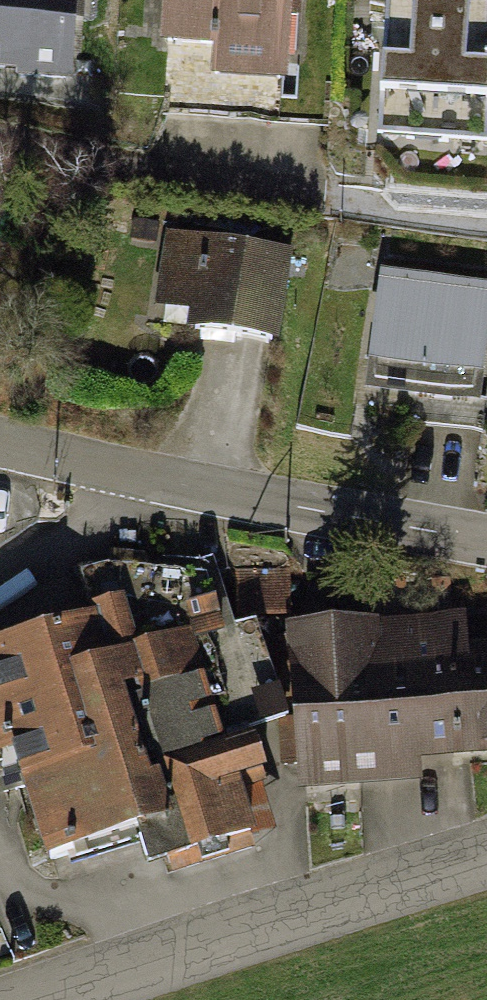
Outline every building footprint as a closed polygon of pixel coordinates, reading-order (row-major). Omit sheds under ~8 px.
[(19,78),(19,83),(74,87),(80,0),(0,0),(0,77),(19,78)] [(163,49),(214,52),(212,81),(291,85),(295,0),(166,0),(163,49)] [(399,2),(385,1),(376,142),(486,149),(486,6),(482,6),(482,0),(399,0),(399,2)] [(8,210),(0,207),(0,237),(8,210)] [(296,253),(167,234),(155,308),(191,313),(188,333),(281,347),(296,253)] [(384,272),(368,390),(484,405),(486,384),(486,286),(384,272)] [(0,642),(0,771),(12,767),(46,875),(142,845),(152,879),(260,845),(245,797),(268,790),(265,781),(270,780),(259,745),(254,747),(251,738),(279,729),(293,725),(261,637),(257,625),(237,630),(214,557),(201,562),(110,552),(67,565),(83,616),(0,642)] [(290,568),(234,570),(236,620),(292,618),(290,568)] [(288,627),(289,635),(295,724),(299,767),(301,797),(426,787),(424,769),(486,764),(486,649),(472,651),(469,614),(288,627)] [(295,724),(289,635),(261,637),(293,725),(295,724)] [(281,767),(299,767),(295,724),(293,725),(279,729),(281,767)]
